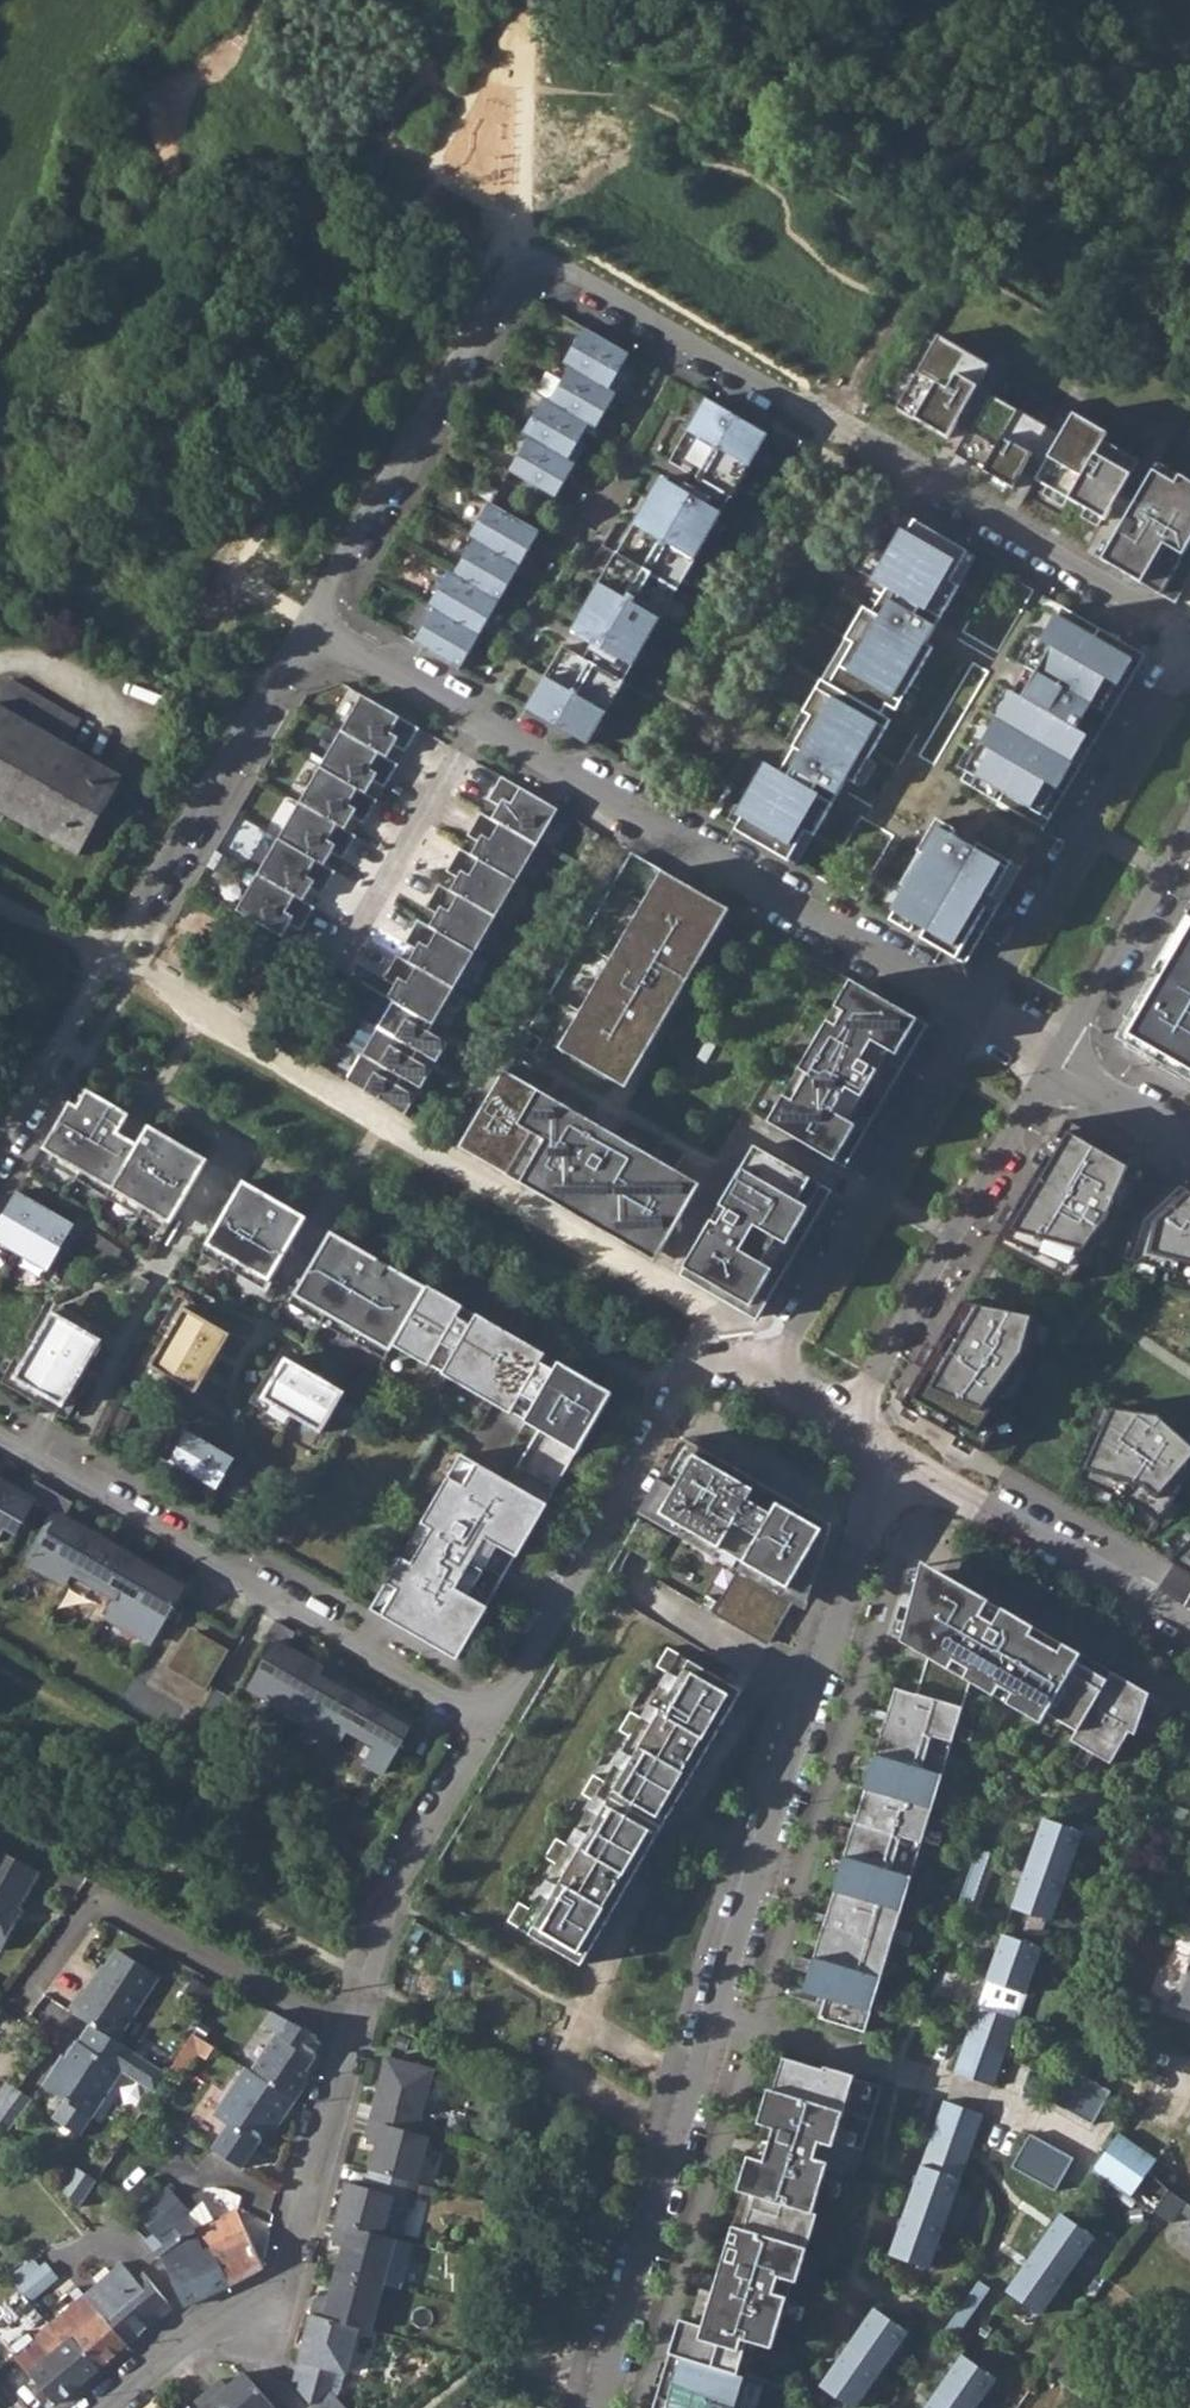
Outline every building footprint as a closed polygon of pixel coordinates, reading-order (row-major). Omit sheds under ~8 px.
[(580,326),(560,361),(566,365),(611,391),(623,372),(616,368),(625,352),(580,326)] [(898,407),(950,437),(992,365),(940,335),(898,407)] [(566,365),(546,399),(584,422),(595,403),(602,407),(611,391),(566,365)] [(957,454),(1015,488),(1050,428),(992,394),(957,454)] [(540,396),(519,431),(525,435),(571,461),(582,442),(575,438),(584,422),(546,399),(540,396)] [(768,435),(707,399),(670,462),(732,498),(768,435)] [(1107,520),(1144,454),(1075,415),(1038,479),(1107,520)] [(525,435),(505,469),(544,492),(555,473),(562,477),(571,461),(525,435)] [(1176,603),(1189,579),(1189,484),(1159,466),(1111,546),(1110,548),(1127,558),(1120,571),(1176,603)] [(723,514),(661,478),(571,632),(633,668),(723,514)] [(541,532),(491,503),(471,538),(476,541),(521,567),(541,532)] [(951,581),(969,552),(915,521),(879,583),(889,589),(896,593),(882,618),(874,613),(865,608),(846,640),(854,644),(793,748),(802,753),(788,778),(771,768),(752,801),(760,805),(743,835),(789,861),(806,831),(814,836),(847,779),(854,784),(934,648),(926,643),(959,586),(951,581)] [(521,567),(476,541),(456,575),(501,601),(521,567)] [(1103,561),(1120,571),(1127,558),(1110,548),(1103,561)] [(977,556),(969,552),(951,581),(959,586),(977,556)] [(456,575),(451,572),(431,607),(436,610),(481,636),(501,601),(456,575)] [(896,593),(889,589),(874,613),(882,618),(896,593)] [(1147,655),(1063,607),(961,782),(1045,830),(1147,655)] [(481,636),(436,610),(416,644),(460,670),(481,636)] [(854,644),(846,640),(785,744),(793,748),(854,644)] [(624,683),(562,648),(527,709),(588,745),(624,683)] [(9,676),(3,688),(43,708),(36,722),(71,739),(84,713),(9,676)] [(363,696),(342,732),(388,759),(395,746),(399,740),(410,746),(420,729),(363,696)] [(123,778),(0,708),(0,821),(1,821),(6,814),(79,855),(123,778)] [(342,732),(321,768),(367,795),(374,782),(378,776),(389,783),(399,765),(388,759),(342,732)] [(410,746),(399,740),(395,746),(406,753),(410,746)] [(321,768),(300,804),(346,830),(353,818),(357,812),(368,818),(378,801),(367,795),(321,768)] [(389,783),(378,776),(374,782),(385,789),(389,783)] [(493,820),(538,846),(560,810),(502,777),(492,794),(504,801),(500,807),(493,820)] [(500,807),(504,801),(492,794),(489,801),(500,807)] [(760,805),(752,801),(735,830),(743,835),(760,805)] [(300,804),(279,839),(325,866),(332,854),(336,847),(347,854),(358,837),(346,830),(300,804)] [(368,818),(357,812),(353,818),(364,825),(368,818)] [(472,856),(518,882),(538,846),(493,820),(481,813),(471,830),(483,837),(479,843),(472,856)] [(956,831),(939,821),(920,853),(928,857),(909,890),(891,921),(967,965),(1023,869),(979,844),(976,850),(953,836),(956,831)] [(479,843),(483,837),(471,830),(468,837),(479,843)] [(814,836),(806,831),(789,861),(797,866),(814,836)] [(279,839),(259,875),(304,902),(312,890),(315,883),(327,890),(337,873),(325,866),(279,839)] [(347,854),(336,847),(332,854),(344,861),(347,854)] [(451,891),(497,918),(518,882),(472,856),(461,849),(451,866),(462,873),(458,879),(451,891)] [(928,857),(920,853),(901,885),(909,890),(928,857)] [(458,879),(462,873),(451,866),(447,873),(458,879)] [(731,910),(664,871),(560,1049),(627,1088),(731,910)] [(259,875),(237,912),(283,938),(291,926),(294,919),(306,926),(316,909),(304,902),(259,875)] [(327,890),(315,883),(312,890),(323,896),(327,890)] [(430,927),(476,954),(497,918),(451,891),(440,885),(430,902),(441,909),(437,915),(430,927)] [(1102,1040),(1189,1095),(1189,900),(1102,1040)] [(437,915),(441,909),(430,902),(426,908),(437,915)] [(306,926),(294,919),(291,926),(302,932),(306,926)] [(409,963),(455,989),(476,954),(430,927),(419,921),(409,938),(420,944),(417,951),(409,963)] [(417,951),(420,944),(409,938),(405,944),(417,951)] [(394,1002),(434,1025),(455,989),(409,963),(398,956),(388,974),(400,980),(396,987),(389,999),(394,1002)] [(396,987),(400,980),(388,974),(384,980),(396,987)] [(853,981),(770,1124),(843,1166),(926,1023),(853,981)] [(434,1025),(394,1002),(379,1028),(424,1054),(430,1058),(443,1066),(454,1047),(441,1039),(435,1036),(439,1028),(434,1025)] [(379,1028),(366,1021),(350,1048),(363,1055),(408,1081),(414,1085),(427,1092),(438,1073),(426,1066),(419,1062),(424,1054),(379,1028)] [(446,1032),(439,1028),(435,1036),(441,1039),(446,1032)] [(430,1058),(424,1054),(419,1062),(426,1066),(430,1058)] [(408,1081),(363,1055),(347,1083),(411,1121),(422,1102),(409,1094),(403,1091),(408,1081)] [(511,1075),(466,1152),(660,1264),(704,1187),(511,1075)] [(414,1085),(408,1081),(403,1091),(409,1094),(414,1085)] [(87,1089),(79,1085),(69,1101),(77,1106),(87,1089)] [(170,1224),(208,1160),(149,1125),(137,1144),(118,1133),(129,1114),(87,1089),(77,1106),(69,1101),(41,1149),(170,1224)] [(1068,1120),(995,1245),(1069,1283),(1094,1250),(1189,1277),(1189,1191),(1068,1120)] [(829,1189),(757,1147),(682,1276),(755,1318),(829,1189)] [(308,1218),(244,1181),(207,1245),(270,1282),(308,1218)] [(48,1272),(75,1225),(17,1191),(0,1220),(0,1245),(48,1272)] [(122,1251),(87,1227),(80,1237),(115,1261),(122,1251)] [(428,1288),(332,1232),(294,1297),(390,1352),(395,1344),(428,1288)] [(127,1296),(137,1302),(149,1282),(139,1276),(127,1296)] [(611,1394),(428,1288),(395,1344),(540,1428),(509,1481),(463,1454),(422,1524),(424,1525),(375,1610),(457,1658),(611,1394)] [(1043,1319),(963,1302),(903,1405),(983,1452),(1024,1388),(1043,1319)] [(232,1335),(184,1307),(149,1367),(197,1395),(232,1335)] [(103,1340),(53,1312),(14,1379),(64,1407),(103,1340)] [(321,1434),(343,1398),(283,1362),(261,1399),(321,1434)] [(123,1397),(112,1392),(90,1440),(101,1445),(123,1397)] [(1161,1521),(1189,1482),(1189,1436),(1167,1413),(1111,1406),(1084,1479),(1139,1500),(1161,1521)] [(170,1463),(218,1491),(236,1459),(189,1432),(170,1463)] [(685,1438),(641,1513),(683,1537),(688,1529),(747,1563),(743,1571),(719,1612),(772,1642),(795,1601),(800,1593),(811,1599),(834,1523),(685,1438)] [(0,1481),(0,1538),(7,1526),(18,1532),(36,1502),(27,1497),(0,1481)] [(73,1503),(36,1481),(27,1497),(36,1502),(53,1511),(65,1518),(73,1503)] [(65,1518),(53,1511),(28,1555),(91,1591),(100,1596),(115,1605),(108,1616),(154,1642),(186,1587),(65,1518)] [(747,1563),(688,1529),(683,1537),(743,1571),(747,1563)] [(1189,1567),(1189,1541),(1174,1558),(1189,1567)] [(924,1562),(908,1624),(940,1572),(924,1562)] [(826,1999),(819,2019),(865,2033),(971,1682),(999,1698),(1042,1723),(1048,1713),(1078,1731),(1072,1741),(1111,1764),(1143,1709),(1127,1700),(1136,1685),(940,1572),(908,1624),(934,1640),(929,1657),(917,1695),(826,1999)] [(811,1599),(800,1593),(795,1601),(808,1609),(811,1599)] [(296,1633),(276,1621),(267,1636),(275,1641),(249,1686),(276,1701),(273,1706),(294,1718),(295,1716),(317,1728),(321,1723),(342,1735),(337,1744),(386,1773),(415,1723),(288,1648),(296,1633)] [(903,1643),(929,1657),(934,1640),(908,1624),(903,1643)] [(212,1647),(187,1632),(169,1663),(209,1686),(230,1650),(215,1641),(212,1647)] [(521,1934),(580,1973),(748,1690),(679,1652),(521,1934)] [(188,1703),(136,1676),(120,1706),(173,1733),(188,1703)] [(1151,1695),(1136,1685),(1127,1700),(1143,1709),(1151,1695)] [(804,1992),(826,1999),(917,1695),(896,1688),(804,1992)] [(1078,1731),(1048,1713),(1042,1723),(1072,1741),(1078,1731)] [(1105,1827),(1086,1821),(1083,1830),(1045,1817),(1029,1862),(1068,1875),(1082,1834),(1100,1841),(1105,1827)] [(9,1905),(28,1868),(0,1853),(0,1937),(8,1920),(3,1918),(9,1905)] [(1053,1919),(1068,1875),(1029,1862),(1014,1905),(1053,1919)] [(9,1905),(3,1918),(8,1920),(15,1908),(9,1905)] [(1042,1948),(1004,1935),(988,1980),(1026,1993),(1042,1948)] [(86,1976),(76,1992),(72,1989),(62,2007),(85,2020),(110,2037),(149,1971),(108,1946),(89,1978),(86,1976)] [(1175,2005),(1189,2010),(1189,1961),(1175,2005)] [(1016,2021),(979,2008),(967,2041),(1004,2054),(1016,2021)] [(279,2037),(256,2072),(301,2102),(308,2091),(313,2075),(310,2073),(319,2054),(318,2042),(315,2037),(275,2016),(267,2028),(279,2037)] [(72,2131),(84,2112),(114,2065),(159,2093),(171,2075),(110,2037),(85,2020),(73,2039),(70,2038),(60,2054),(52,2066),(47,2063),(35,2082),(58,2097),(47,2115),(72,2131)] [(198,2034),(175,2069),(186,2076),(201,2052),(211,2058),(218,2048),(198,2034)] [(1004,2054),(967,2041),(956,2073),(992,2086),(1004,2054)] [(52,2066),(60,2054),(55,2051),(47,2063),(52,2066)] [(418,2132),(434,2069),(387,2057),(370,2120),(418,2132)] [(653,2407),(734,2407),(744,2376),(730,2371),(721,2369),(729,2341),(738,2344),(753,2348),(812,2158),(799,2154),(805,2137),(817,2141),(819,2136),(863,2150),(882,2088),(786,2058),(703,2326),(681,2319),(653,2407)] [(1068,2066),(1049,2100),(1094,2125),(1113,2090),(1068,2066)] [(221,2115),(265,2144),(281,2119),(287,2123),(301,2102),(256,2072),(251,2069),(221,2115)] [(10,2086),(12,2084),(6,2079),(0,2087),(0,2099),(10,2086)] [(31,2097),(13,2083),(12,2084),(10,2086),(0,2099),(0,2116),(10,2126),(31,2097)] [(983,2114),(946,2101),(934,2134),(971,2147),(983,2114)] [(418,2181),(430,2136),(418,2132),(370,2120),(365,2136),(378,2140),(370,2169),(418,2181)] [(1092,2170),(1152,2213),(1154,2210),(1169,2189),(1149,2171),(1157,2158),(1119,2132),(1092,2170)] [(971,2147),(934,2134),(923,2166),(960,2179),(971,2147)] [(1075,2159),(1030,2134),(1013,2165),(1057,2190),(1075,2159)] [(812,2158),(817,2141),(805,2137),(799,2154),(812,2158)] [(960,2179),(923,2166),(907,2211),(944,2224),(960,2179)] [(67,2189),(84,2208),(101,2182),(102,2180),(85,2169),(79,2170),(67,2189)] [(400,2238),(418,2181),(370,2169),(365,2187),(347,2181),(337,2221),(396,2237),(400,2238)] [(168,2264),(183,2305),(208,2294),(228,2284),(217,2246),(214,2247),(207,2223),(200,2226),(189,2215),(192,2211),(173,2186),(132,2220),(168,2264)] [(1154,2210),(1170,2222),(1185,2202),(1169,2189),(1154,2210)] [(237,2208),(207,2223),(214,2247),(217,2246),(228,2284),(263,2266),(237,2208)] [(944,2224),(907,2211),(891,2255),(929,2268),(944,2224)] [(1061,2214),(1033,2253),(1066,2276),(1067,2275),(1068,2276),(1095,2237),(1061,2214)] [(384,2283),(396,2237),(337,2221),(332,2238),(344,2241),(336,2271),(384,2283)] [(1066,2276),(1033,2253),(1008,2290),(1042,2314),(1068,2276),(1067,2275),(1066,2276)] [(173,2304),(144,2269),(135,2277),(122,2262),(114,2270),(110,2265),(97,2276),(102,2281),(86,2294),(127,2342),(173,2304)] [(47,2263),(20,2286),(31,2299),(58,2276),(47,2263)] [(371,2329),(384,2283),(336,2271),(329,2300),(316,2296),(311,2313),(358,2325),(371,2329)] [(6,2301),(0,2306),(0,2336),(57,2402),(127,2342),(86,2294),(37,2337),(6,2301)] [(876,2307),(848,2346),(882,2369),(909,2330),(876,2307)] [(358,2325),(311,2313),(293,2382),(315,2407),(347,2407),(331,2390),(337,2373),(345,2375),(358,2325)] [(1062,2376),(1082,2346),(1067,2335),(1046,2365),(1062,2376)] [(738,2344),(729,2341),(721,2369),(730,2371),(738,2344)] [(882,2369),(848,2346),(822,2383),(856,2407),(882,2369)] [(954,2407),(976,2407),(996,2379),(962,2355),(935,2394),(954,2407)] [(275,2407),(244,2372),(227,2387),(221,2379),(207,2391),(222,2407),(274,2407),(275,2407)] [(207,2391),(194,2403),(198,2407),(222,2407),(207,2391)] [(935,2394),(925,2407),(954,2407),(935,2394)]
